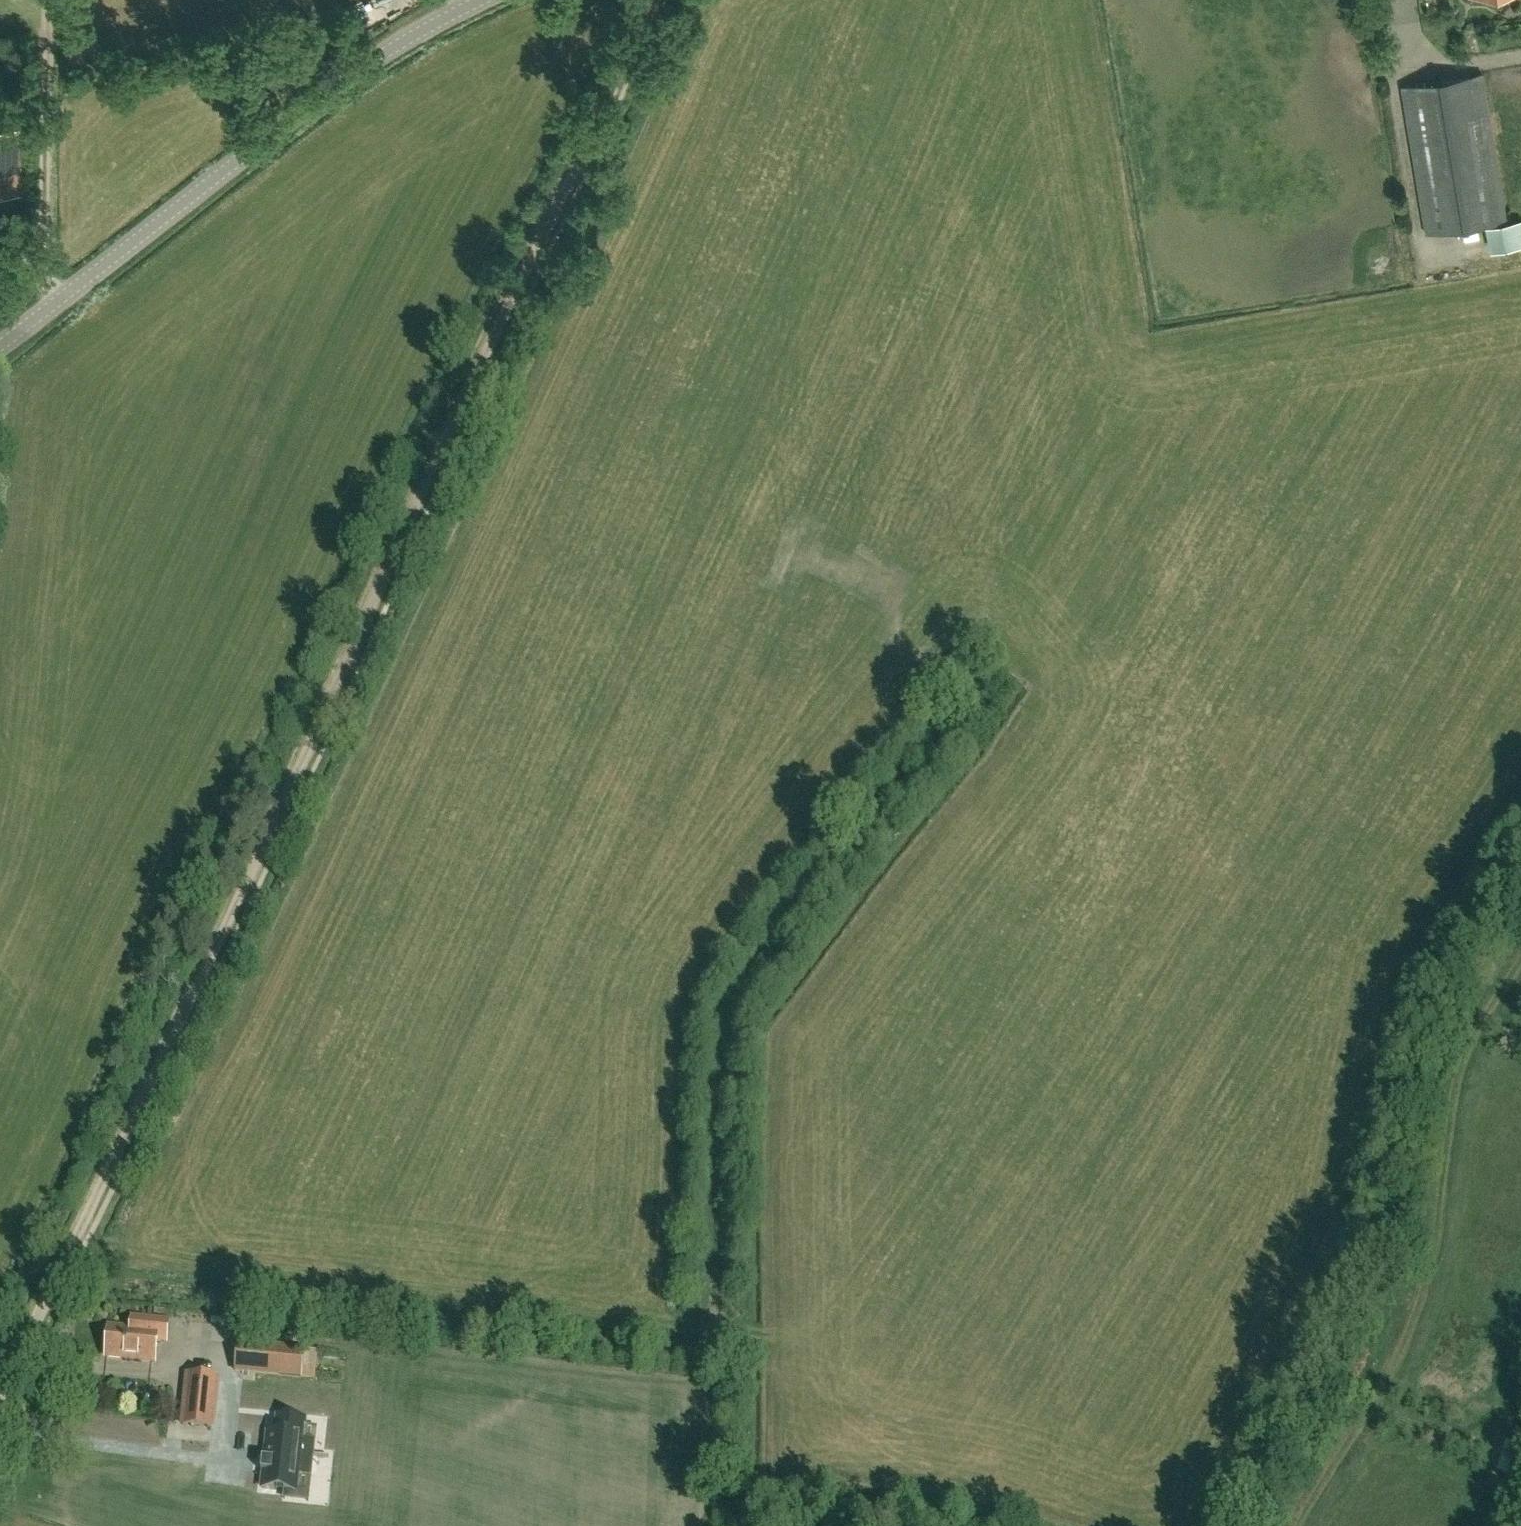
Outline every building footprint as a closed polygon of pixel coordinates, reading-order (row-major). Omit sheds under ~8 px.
[(1426,233),(1506,219),(1482,73),(1401,86),(1426,233)] [(21,193),(21,160),(0,160),(0,193),(21,193)] [(166,1341),(168,1321),(131,1317),(130,1328),(108,1326),(105,1355),(154,1360),(157,1340),(166,1341)] [(235,1371),(302,1379),(305,1348),(238,1340),(235,1371)] [(211,1427),(216,1376),(188,1373),(182,1424),(211,1427)] [(263,1462),(262,1471),(261,1471),(261,1473),(264,1473),(263,1490),(285,1492),(297,1493),(299,1476),(312,1478),(316,1442),(302,1441),(304,1428),(305,1420),(278,1417),(276,1435),(268,1435),(266,1461),(262,1460),(262,1462),(263,1462)]
